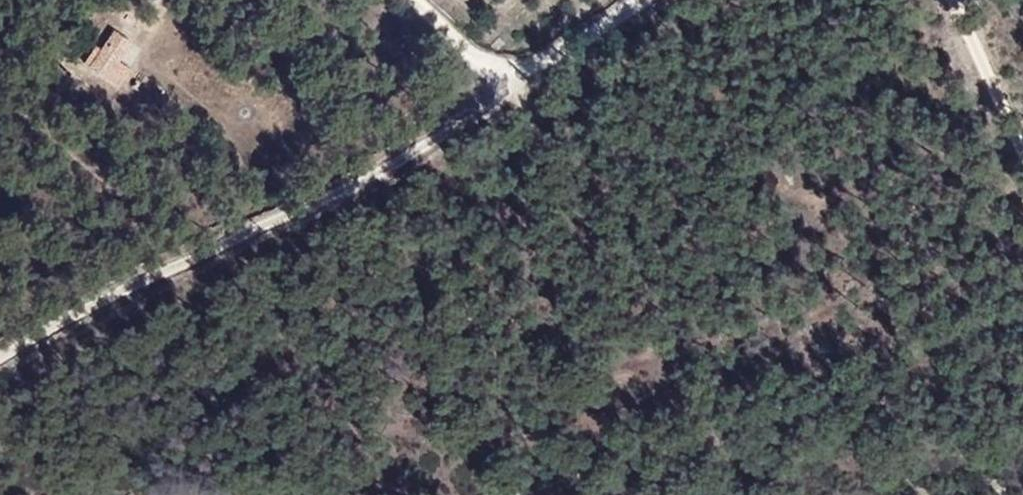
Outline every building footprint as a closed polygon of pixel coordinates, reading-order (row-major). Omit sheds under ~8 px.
[(97,47),(86,63),(119,87),(131,70),(119,61),(131,44),(115,32),(102,50),(97,47)] [(250,233),(272,223),(267,211),(245,221),(250,233)]
